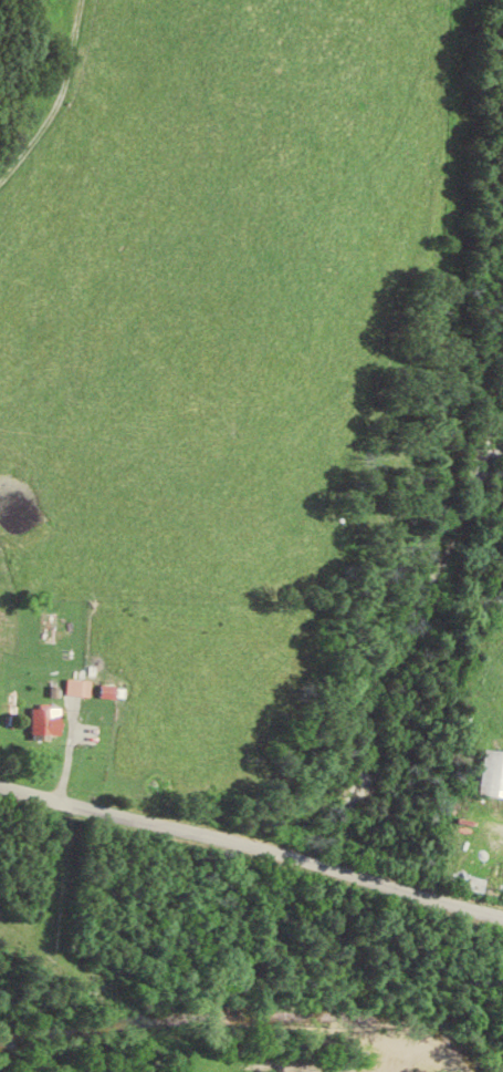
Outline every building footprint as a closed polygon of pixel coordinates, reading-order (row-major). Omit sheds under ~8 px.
[(71,694),(96,696),(98,680),(72,678),(71,694)] [(121,698),(122,685),(107,684),(105,696),(121,698)] [(55,739),(55,734),(65,734),(66,706),(47,705),(47,707),(37,707),(36,739),(55,739)] [(488,749),(483,794),(502,796),(502,751),(488,749)]
